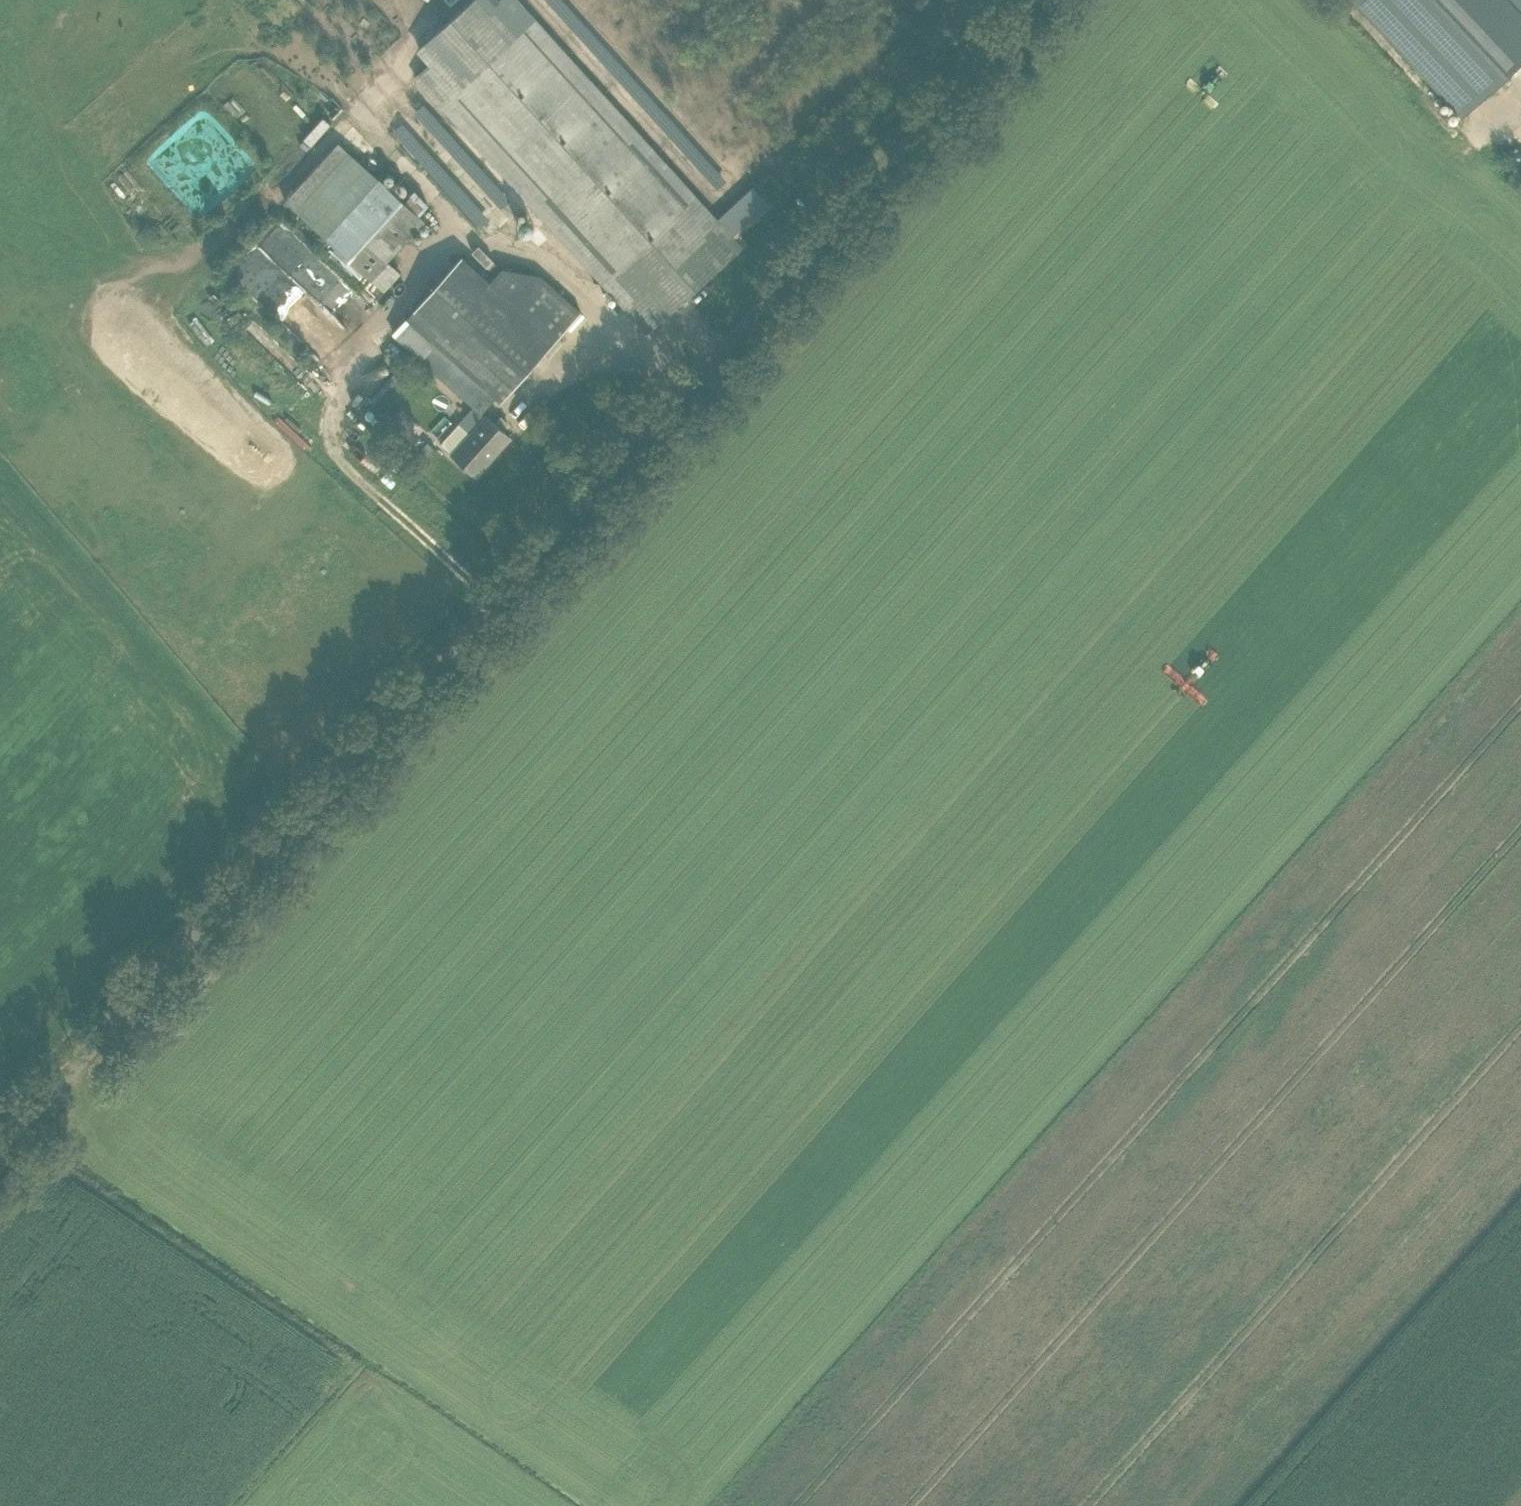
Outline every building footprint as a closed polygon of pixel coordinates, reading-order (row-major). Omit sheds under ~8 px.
[(518,0),(499,0),(496,2),(494,0),(471,0),(418,47),(431,61),(414,77),(646,332),(741,246),(518,0)] [(1464,113),(1520,60),(1520,0),(1358,0),(1464,113)] [(414,190),(404,201),(378,179),(324,238),(371,280),(425,221),(420,216),(429,205),(414,190)] [(726,211),(716,219),(727,230),(735,222),(741,228),(768,203),(752,186),(746,192),(726,211)] [(791,199),(784,206),(793,215),(800,209),(791,199)] [(581,312),(540,276),(503,268),(489,282),(461,256),(409,314),(410,314),(403,322),(429,346),(419,358),(481,414),(499,394),(503,398),(581,312)] [(262,393),(269,388),(254,368),(247,374),(262,393)] [(510,437),(496,423),(487,415),(470,434),(458,423),(440,443),(476,476),(510,437)]
